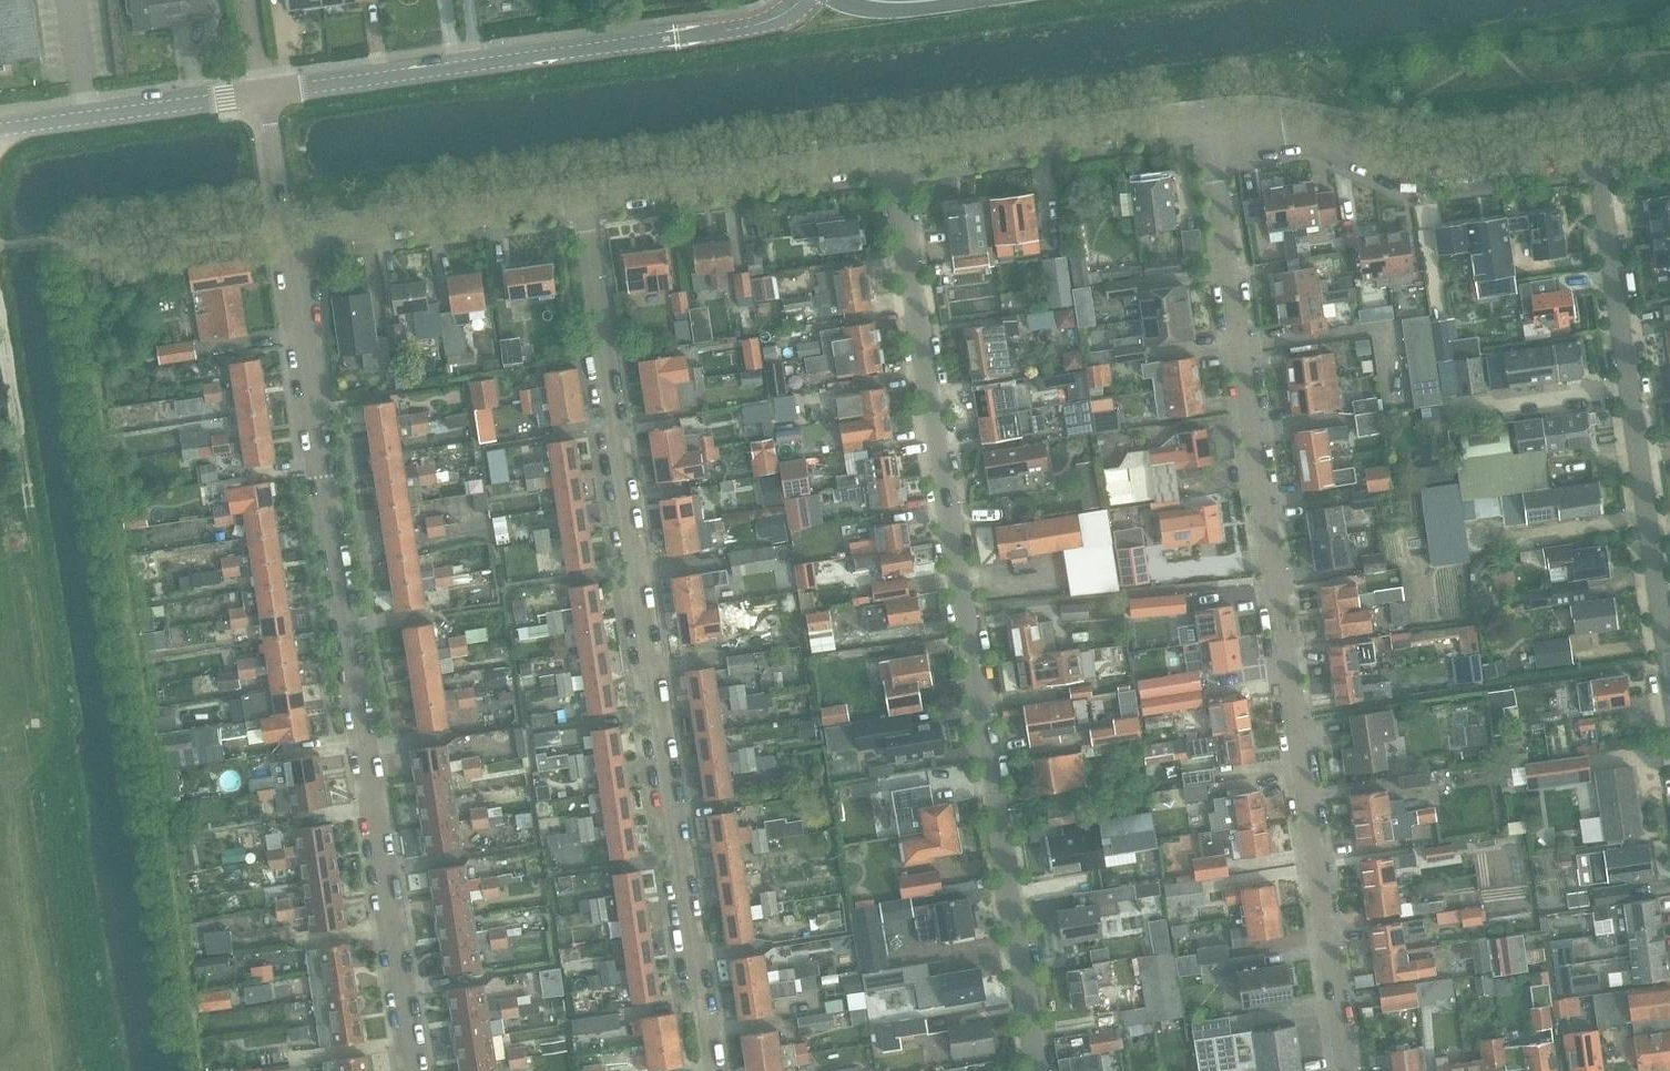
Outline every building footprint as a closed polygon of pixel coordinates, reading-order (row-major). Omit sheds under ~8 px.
[(6,69),(5,63),(42,58),(34,0),(0,0),(0,70),(6,69)] [(129,13),(135,12),(137,30),(171,25),(171,19),(208,14),(206,0),(128,0),(129,13)] [(1133,191),(1119,192),(1122,216),(1136,214),(1138,231),(1177,226),(1170,174),(1131,180),(1133,191)] [(1314,181),(1288,185),(1295,237),(1308,235),(1306,226),(1338,221),(1333,192),(1316,194),(1314,181)] [(1295,237),(1288,185),(1262,189),(1263,196),(1267,217),(1269,231),(1283,229),(1287,260),(1299,258),(1295,237)] [(1012,193),(991,196),(995,228),(997,242),(1005,241),(1018,239),(1025,239),(1038,237),(1037,225),(1041,225),(1039,212),(1036,213),(1033,191),(1012,193)] [(1648,198),(1648,199),(1643,201),(1644,210),(1649,211),(1658,266),(1669,264),(1669,195),(1648,198)] [(1263,196),(1241,199),(1244,220),(1267,217),(1263,196)] [(953,253),(956,272),(990,268),(982,197),(947,201),(953,253)] [(1558,209),(1529,213),(1529,214),(1530,224),(1535,258),(1565,253),(1558,209)] [(1203,213),(1184,215),(1186,236),(1205,235),(1203,213)] [(1529,214),(1508,217),(1510,228),(1530,224),(1529,214)] [(793,223),(795,237),(820,233),(822,250),(862,244),(858,215),(793,223)] [(1510,228),(1508,217),(1506,217),(1506,216),(1468,222),(1468,228),(1462,229),(1461,223),(1444,225),(1436,226),(1440,255),(1471,250),(1478,298),(1517,292),(1516,280),(1508,227),(1510,228)] [(1063,221),(1072,274),(1087,272),(1079,220),(1063,221)] [(1409,231),(1383,234),(1390,286),(1402,284),(1401,274),(1414,273),(1409,231)] [(1390,286),(1383,234),(1357,237),(1363,280),(1377,278),(1378,287),(1390,286)] [(693,243),(697,270),(692,271),(694,288),(724,284),(722,267),(734,266),(730,238),(693,243)] [(745,243),(749,263),(762,262),(759,241),(745,243)] [(623,252),(627,278),(629,290),(646,287),(647,288),(672,285),(666,246),(623,252)] [(1072,305),(1066,255),(1043,259),(1049,307),(1072,305)] [(1146,264),(1127,267),(1128,274),(1145,272),(1145,276),(1182,271),(1180,255),(1146,259),(1146,264)] [(249,257),(190,266),(197,313),(210,311),(214,337),(247,332),(239,281),(252,279),(249,257)] [(507,268),(511,297),(557,290),(553,262),(507,268)] [(815,284),(816,293),(868,284),(864,263),(834,267),(834,269),(816,271),(819,284),(815,284)] [(1087,272),(1072,274),(1074,286),(1102,282),(1102,279),(1129,275),(1128,274),(1127,267),(1087,272)] [(1273,273),(1277,299),(1329,291),(1327,279),(1318,280),(1315,267),(1300,269),(1273,273)] [(750,270),(733,272),(737,297),(752,294),(754,294),(751,277),(750,270)] [(454,309),(441,310),(448,364),(475,360),(474,350),(468,351),(465,322),(471,321),(469,306),(485,304),(481,271),(450,275),(454,309)] [(1337,275),(1339,286),(1352,285),(1350,273),(1337,275)] [(767,274),(751,277),(754,294),(755,303),(771,300),(767,274)] [(135,275),(126,284),(132,290),(141,282),(135,275)] [(1141,303),(1143,318),(1189,311),(1185,285),(1138,292),(1136,278),(1106,283),(1108,298),(1124,295),(1126,305),(1141,303)] [(1530,282),(1518,283),(1522,313),(1534,311),(1535,321),(1547,320),(1548,326),(1550,326),(1551,330),(1566,328),(1566,324),(1568,323),(1567,317),(1574,316),(1571,295),(1570,290),(1556,292),(1554,278),(1530,282)] [(428,305),(429,305),(425,279),(392,283),(395,311),(415,308),(416,321),(430,319),(428,305)] [(868,284),(816,293),(784,298),(785,307),(818,302),(820,314),(871,306),(868,284)] [(1091,286),(1075,288),(1077,305),(1093,303),(1091,286)] [(1329,291),(1277,299),(1281,324),(1293,323),(1323,318),(1321,304),(1331,303),(1357,299),(1355,287),(1329,291)] [(387,324),(388,334),(375,336),(369,290),(334,295),(342,352),(363,349),(365,367),(392,363),(391,351),(406,349),(403,322),(387,324)] [(689,310),(687,290),(672,291),(675,312),(689,310)] [(1392,305),(1380,307),(1382,320),(1394,318),(1392,305)] [(1076,326),(1072,307),(1054,310),(1058,329),(1076,326)] [(965,326),(969,353),(1009,349),(1006,333),(1018,331),(1015,311),(1001,313),(1002,320),(965,326)] [(1189,311),(1143,318),(1145,334),(1114,339),(1117,361),(1148,357),(1146,345),(1193,337),(1189,311)] [(1369,311),(1359,312),(1361,323),(1371,322),(1369,311)] [(1402,319),(1404,332),(1431,328),(1430,321),(1429,315),(1402,319)] [(676,320),(674,320),(677,337),(692,334),(689,318),(676,320)] [(1449,318),(1430,321),(1431,328),(1432,334),(1433,341),(1435,353),(1436,358),(1440,358),(1441,361),(1452,359),(1481,355),(1478,335),(1458,338),(1455,318),(1449,318)] [(801,355),(801,357),(877,344),(874,319),(832,326),(819,328),(821,338),(819,338),(819,339),(796,343),(798,355),(801,355)] [(1404,332),(1405,345),(1433,341),(1432,334),(1431,328),(1404,332)] [(758,336),(742,339),(746,368),(763,366),(758,336)] [(501,358),(501,364),(524,361),(523,355),(520,337),(498,340),(501,358)] [(1371,353),(1369,339),(1355,341),(1357,355),(1371,353)] [(193,340),(155,346),(158,363),(195,357),(193,340)] [(497,341),(488,342),(489,355),(499,354),(497,341)] [(1405,345),(1407,357),(1435,353),(1433,341),(1405,345)] [(1504,353),(1484,356),(1488,388),(1509,385),(1509,387),(1567,379),(1568,384),(1579,382),(1582,376),(1583,376),(1578,341),(1504,352),(1504,353)] [(877,344),(801,357),(804,371),(835,366),(837,375),(881,368),(877,344)] [(774,345),(761,347),(763,360),(776,358),(774,345)] [(1070,350),(1064,359),(1065,369),(1083,366),(1080,348),(1070,350)] [(1009,349),(969,353),(973,378),(1012,372),(1009,349)] [(1288,365),(1290,385),(1337,378),(1333,349),(1287,356),(1288,365)] [(886,356),(890,370),(903,366),(899,352),(886,356)] [(1407,357),(1409,369),(1436,365),(1436,358),(1435,353),(1407,357)] [(671,354),(640,359),(644,384),(696,376),(702,375),(701,364),(694,365),(673,368),(671,354)] [(1481,355),(1452,359),(1457,395),(1458,395),(1486,391),(1481,355)] [(1163,360),(1142,363),(1143,375),(1144,377),(1152,376),(1154,389),(1167,387),(1199,382),(1196,356),(1163,361),(1163,360)] [(235,386),(264,381),(260,357),(231,361),(235,386)] [(484,359),(485,371),(498,370),(497,358),(484,359)] [(781,360),(764,362),(766,378),(784,375),(781,360)] [(421,370),(420,364),(416,361),(410,361),(408,366),(409,372),(412,374),(418,373),(421,370)] [(1086,369),(1088,387),(1103,385),(1100,363),(1085,365),(1086,369)] [(521,389),(523,401),(582,392),(578,365),(546,371),(548,388),(536,390),(536,387),(521,389)] [(1409,369),(1411,382),(1439,378),(1436,365),(1409,369)] [(740,371),(742,385),(762,383),(760,369),(740,371)] [(1086,369),(1071,371),(1075,398),(1090,396),(1088,387),(1086,369)] [(809,385),(833,386),(834,374),(810,372),(809,385)] [(471,378),(475,406),(500,402),(496,375),(471,378)] [(696,376),(644,384),(647,411),(693,404),(691,389),(704,387),(702,375),(696,376)] [(1337,378),(1290,385),(1293,404),(1294,413),(1341,406),(1337,379),(1337,378)] [(1411,382),(1413,395),(1440,391),(1439,378),(1411,382)] [(203,384),(204,392),(221,388),(220,381),(203,384)] [(237,398),(239,412),(268,408),(264,381),(235,386),(236,389),(222,391),(221,388),(204,392),(206,402),(237,398)] [(975,388),(978,412),(1018,406),(1014,382),(975,388)] [(1199,382),(1167,387),(1169,403),(1169,405),(1160,407),(1155,407),(1156,418),(1169,417),(1169,414),(1203,409),(1199,382)] [(839,417),(848,416),(888,410),(884,385),(836,393),(839,417)] [(1440,391),(1413,395),(1415,408),(1442,404),(1440,391)] [(582,392),(523,401),(524,412),(539,410),(541,424),(554,422),(586,418),(582,392)] [(793,394),(772,398),(776,423),(797,419),(793,394)] [(203,395),(175,399),(177,413),(205,409),(203,395)] [(1075,398),(1063,400),(1066,416),(1069,436),(1095,432),(1092,412),(1090,396),(1075,398)] [(1354,400),(1357,414),(1378,411),(1379,410),(1377,396),(1354,400)] [(366,403),(370,431),(398,424),(394,398),(366,403)] [(768,400),(741,405),(744,424),(762,421),(764,434),(774,432),(772,419),(771,420),(768,400)] [(1272,403),(1272,422),(1293,422),(1293,403),(1272,403)] [(1018,406),(978,412),(983,441),(1022,435),(1018,406)] [(239,412),(243,439),(272,435),(268,408),(239,412)] [(1092,412),(1095,432),(1120,429),(1117,409),(1092,412)] [(412,422),(430,419),(428,410),(410,412),(412,422)] [(839,417),(839,418),(845,449),(862,446),(861,439),(892,434),(891,431),(895,430),(893,416),(889,416),(888,410),(848,416),(839,417)] [(1357,414),(1355,414),(1358,436),(1381,433),(1378,411),(1357,414)] [(1460,484),(1462,499),(1551,486),(1546,451),(1593,445),(1588,412),(1542,418),(1542,419),(1513,423),(1519,452),(1513,453),(1511,447),(1510,447),(1506,424),(1461,430),(1466,467),(1460,484)] [(370,431),(374,456),(403,452),(400,435),(413,433),(413,432),(431,428),(430,419),(412,422),(398,424),(370,431)] [(494,423),(478,425),(480,443),(497,440),(494,423)] [(650,428),(654,454),(713,445),(712,434),(698,436),(697,431),(683,434),(682,423),(650,428)] [(1298,438),(1301,459),(1330,455),(1328,441),(1350,438),(1347,424),(1326,427),(1297,432),(1298,438)] [(1151,462),(1107,469),(1111,502),(1157,495),(1158,499),(1181,495),(1179,477),(1183,476),(1205,473),(1204,462),(1212,461),(1208,426),(1177,431),(1159,448),(1148,449),(1151,462)] [(788,428),(774,430),(776,441),(789,439),(788,428)] [(210,434),(212,445),(229,441),(228,431),(210,434)] [(229,441),(212,445),(182,449),(183,457),(188,461),(192,456),(245,449),(247,465),(276,460),(272,435),(243,439),(229,441)] [(754,455),(751,456),(754,474),(780,470),(778,452),(777,452),(774,436),(752,439),(754,455)] [(523,466),(525,478),(580,469),(575,437),(549,441),(552,462),(539,464),(523,466)] [(1024,485),(1022,467),(1047,463),(1044,442),(984,451),(990,490),(1024,485)] [(713,445),(654,454),(658,480),(705,473),(702,458),(715,456),(713,445)] [(835,473),(838,486),(898,477),(894,451),(864,456),(853,458),(855,470),(835,473)] [(374,456),(378,483),(406,475),(403,452),(374,456)] [(1330,455),(1301,459),(1304,479),(1305,488),(1334,483),(1355,480),(1353,466),(1332,469),(1330,455)] [(1093,459),(1076,461),(1079,484),(1096,481),(1093,459)] [(806,460),(781,463),(786,494),(810,490),(806,460)] [(213,462),(197,464),(200,482),(215,479),(213,462)] [(420,473),(438,471),(436,462),(418,465),(420,473)] [(1418,467),(1420,483),(1454,479),(1452,463),(1418,467)] [(1388,464),(1364,467),(1368,489),(1368,491),(1374,490),(1391,488),(1388,464)] [(507,467),(489,470),(492,483),(509,480),(507,467)] [(449,469),(438,471),(439,481),(451,479),(449,469)] [(580,469),(525,478),(527,490),(556,485),(559,506),(585,502),(580,469)] [(378,483),(382,508),(411,504),(408,487),(422,485),(421,483),(439,481),(438,471),(420,473),(406,475),(378,483)] [(780,476),(761,479),(766,506),(785,503),(780,476)] [(898,477),(838,486),(840,499),(870,494),(872,505),(902,501),(902,500),(907,499),(905,486),(900,487),(898,477)] [(270,479),(227,485),(230,504),(232,514),(246,511),(274,506),(270,479)] [(1421,487),(1427,529),(1465,523),(1458,482),(1421,487)] [(1473,500),(1477,519),(1503,515),(1505,525),(1527,522),(1586,514),(1587,519),(1602,517),(1602,512),(1598,482),(1473,500)] [(1368,489),(1350,491),(1353,509),(1376,506),(1374,490),(1368,491),(1368,489)] [(661,498),(665,526),(722,517),(720,505),(707,507),(709,518),(695,521),(693,506),(702,504),(700,492),(661,498)] [(806,494),(785,497),(790,528),(811,525),(806,494)] [(519,503),(522,517),(544,512),(541,498),(519,503)] [(230,501),(212,504),(213,506),(214,516),(232,514),(230,504),(230,501)] [(559,506),(564,537),(590,534),(585,502),(559,506)] [(1190,506),(1159,510),(1164,546),(1195,542),(1195,543),(1222,539),(1217,503),(1190,507),(1190,506)] [(1310,518),(1313,537),(1347,533),(1345,519),(1354,518),(1352,509),(1351,503),(1308,510),(1310,518)] [(382,508),(386,532),(414,527),(411,504),(382,508)] [(250,537),(278,532),(274,506),(246,511),(232,514),(214,516),(216,525),(247,521),(250,537)] [(1082,512),(1026,522),(1031,551),(1064,545),(1072,592),(1119,584),(1106,507),(1082,511),(1082,512)] [(782,510),(766,509),(765,525),(781,526),(782,510)] [(978,540),(994,539),(992,510),(976,511),(978,540)] [(145,511),(123,515),(125,528),(147,525),(145,511)] [(446,534),(443,514),(426,516),(428,536),(446,534)] [(722,517),(665,526),(669,553),(699,548),(698,547),(712,545),(710,530),(724,528),(722,517)] [(859,539),(850,540),(852,553),(909,544),(905,519),(875,524),(877,536),(859,539)] [(1028,552),(1031,551),(1026,522),(996,526),(1001,556),(1011,554),(1012,561),(1028,558),(1028,552)] [(1465,523),(1427,529),(1432,566),(1466,560),(1468,560),(1470,559),(1465,523)] [(1141,525),(1114,529),(1122,585),(1150,580),(1141,525)] [(386,532),(390,558),(418,554),(414,527),(386,532)] [(533,529),(536,553),(552,551),(549,527),(533,529)] [(254,563),(283,558),(278,532),(250,537),(252,552),(221,557),(221,560),(222,566),(222,569),(240,565),(254,563)] [(1347,533),(1313,537),(1316,562),(1317,567),(1360,560),(1359,555),(1358,545),(1357,545),(1354,532),(1347,533)] [(787,533),(771,536),(772,544),(788,541),(787,533)] [(590,534),(564,537),(568,568),(594,564),(590,534)] [(913,569),(909,544),(852,553),(847,554),(849,569),(881,565),(882,573),(894,572),(894,574),(896,573),(896,571),(913,569)] [(1571,544),(1544,548),(1546,566),(1548,565),(1550,583),(1551,587),(1586,582),(1586,578),(1611,575),(1607,544),(1571,550),(1571,544)] [(729,553),(733,576),(777,568),(773,546),(729,553)] [(441,561),(466,559),(465,551),(440,553),(441,561)] [(1362,555),(1364,572),(1387,569),(1384,552),(1362,555)] [(390,558),(394,585),(469,576),(468,573),(452,576),(434,578),(422,580),(418,554),(390,558)] [(1470,559),(1468,560),(1471,584),(1479,583),(1478,572),(1485,564),(1495,562),(1495,556),(1470,559)] [(258,589),(287,584),(283,558),(254,563),(258,589)] [(144,560),(136,561),(138,573),(146,572),(144,560)] [(795,564),(798,589),(817,586),(814,561),(795,564)] [(241,574),(240,565),(222,569),(224,577),(241,574)] [(451,565),(433,568),(434,578),(452,576),(451,565)] [(726,568),(673,577),(677,608),(705,604),(718,602),(715,583),(728,581),(726,568)] [(220,569),(205,571),(206,581),(222,578),(220,569)] [(469,576),(394,585),(398,609),(426,604),(423,588),(470,583),(469,576)] [(884,581),(886,594),(912,589),(910,577),(884,581)] [(576,616),(602,612),(597,581),(571,585),(576,616)] [(1355,581),(1320,586),(1322,598),(1324,612),(1369,605),(1377,604),(1375,591),(1357,594),(1355,581)] [(1586,582),(1551,587),(1527,591),(1530,607),(1550,604),(1570,601),(1570,603),(1575,633),(1618,627),(1613,596),(1589,600),(1588,592),(1586,582)] [(230,619),(291,609),(287,584),(258,589),(260,603),(229,608),(230,619)] [(1403,587),(1375,591),(1377,604),(1389,602),(1405,600),(1403,587)] [(1185,594),(1147,598),(1148,615),(1186,612),(1185,594)] [(889,623),(921,617),(918,596),(864,604),(868,629),(886,627),(889,623)] [(522,597),(511,599),(513,616),(525,614),(522,597)] [(1405,600),(1389,602),(1392,625),(1408,623),(1405,600)] [(1062,603),(1063,617),(1090,615),(1089,601),(1062,603)] [(705,604),(677,608),(682,640),(695,638),(696,646),(717,643),(715,635),(722,634),(718,602),(705,604)] [(1196,623),(1198,639),(1239,633),(1235,604),(1197,609),(1198,623),(1196,623)] [(1369,605),(1324,612),(1326,629),(1327,636),(1368,630),(1372,630),(1369,605)] [(150,606),(137,608),(140,632),(154,630),(150,606)] [(538,622),(548,621),(562,618),(560,608),(547,610),(547,613),(537,615),(538,622)] [(266,639),(295,635),(291,609),(230,619),(232,628),(263,622),(266,639)] [(806,613),(809,636),(833,632),(829,610),(806,613)] [(602,612),(576,616),(580,649),(581,651),(607,646),(602,612)] [(1014,624),(1019,656),(1059,647),(1058,647),(1054,618),(1039,620),(1037,612),(1014,616),(1016,624),(1014,624)] [(549,623),(518,628),(520,639),(550,635),(550,633),(564,631),(562,618),(548,621),(549,623)] [(230,619),(217,621),(218,630),(232,628),(230,619)] [(404,625),(409,652),(438,648),(433,621),(404,625)] [(1405,633),(1406,643),(1459,635),(1461,653),(1479,651),(1476,624),(1409,633),(1405,633)] [(464,630),(465,634),(467,643),(488,640),(486,627),(464,630)] [(163,630),(141,634),(143,652),(166,648),(163,630)] [(833,632),(809,636),(811,651),(835,648),(833,632)] [(1239,633),(1198,639),(1198,640),(1199,640),(1200,647),(1204,647),(1207,671),(1244,665),(1239,633)] [(450,646),(467,643),(465,634),(448,637),(450,646)] [(238,670),(299,661),(295,635),(266,639),(268,654),(237,659),(238,668),(238,670)] [(1533,642),(1537,667),(1572,662),(1568,637),(1556,639),(1533,642)] [(1331,661),(1333,675),(1360,671),(1359,665),(1376,663),(1373,640),(1369,641),(1356,643),(1329,647),(1331,661)] [(409,652),(413,679),(441,673),(439,658),(469,653),(467,643),(450,646),(438,648),(409,652)] [(1059,647),(1019,656),(1024,687),(1085,678),(1080,644),(1059,647)] [(556,672),(558,684),(611,675),(607,646),(581,651),(584,673),(571,675),(570,670),(556,672)] [(726,656),(729,675),(756,671),(753,652),(726,656)] [(896,676),(885,678),(891,713),(906,710),(922,708),(918,685),(933,682),(928,653),(893,659),(896,676)] [(1461,655),(1465,683),(1483,680),(1479,653),(1461,655)] [(530,660),(518,662),(520,674),(531,673),(530,660)] [(1504,674),(1502,660),(1484,664),(1487,677),(1504,674)] [(299,661),(238,670),(240,681),(252,679),(253,691),(274,688),(274,690),(303,686),(299,661)] [(507,685),(505,666),(489,668),(491,687),(507,685)] [(686,670),(691,701),(717,697),(730,695),(746,693),(745,683),(716,686),(713,666),(686,670)] [(238,670),(201,675),(204,693),(241,688),(240,681),(238,670)] [(1198,670),(1175,673),(1178,691),(1201,688),(1198,670)] [(1360,671),(1333,675),(1336,691),(1337,701),(1393,693),(1392,680),(1362,685),(1360,671)] [(413,679),(417,703),(446,699),(441,673),(413,679)] [(553,673),(538,675),(540,685),(555,683),(553,673)] [(1175,673),(1156,675),(1159,694),(1178,691),(1175,673)] [(558,684),(560,696),(573,694),(573,688),(587,686),(590,712),(616,708),(611,675),(558,684)] [(1156,675),(1134,679),(1137,697),(1159,694),(1156,675)] [(1582,682),(1576,682),(1578,697),(1580,710),(1594,708),(1594,709),(1629,704),(1625,675),(1590,680),(1582,682)] [(489,684),(474,686),(475,695),(490,694),(489,684)] [(1089,684),(1070,687),(1071,698),(1091,695),(1089,684)] [(303,686),(274,690),(277,714),(306,710),(303,686)] [(457,688),(458,698),(475,695),(474,686),(457,688)] [(554,686),(542,688),(543,697),(555,695),(554,686)] [(1201,688),(1178,691),(1181,708),(1204,706),(1201,688)] [(1501,689),(1487,691),(1494,735),(1508,733),(1501,689)] [(511,691),(498,693),(499,705),(513,703),(511,691)] [(1159,694),(1137,697),(1139,713),(1181,708),(1178,691),(1159,694)] [(746,693),(730,695),(732,709),(748,707),(765,705),(763,693),(746,695),(746,693)] [(1209,697),(1215,733),(1253,727),(1249,697),(1239,698),(1238,693),(1209,697)] [(475,695),(458,698),(459,708),(477,706),(475,695)] [(717,697),(691,701),(696,732),(722,728),(717,697)] [(1027,704),(1031,734),(1033,734),(1034,742),(1063,738),(1062,730),(1076,728),(1071,698),(1027,704)] [(446,699),(417,703),(420,729),(449,724),(446,699)] [(1477,701),(1478,710),(1487,708),(1485,700),(1477,701)] [(172,704),(152,707),(155,730),(176,727),(172,704)] [(846,704),(820,708),(823,726),(849,721),(846,704)] [(1386,764),(1383,738),(1395,737),(1390,708),(1351,714),(1356,745),(1344,747),(1347,770),(1386,764)] [(306,711),(247,720),(248,728),(263,726),(265,739),(281,737),(282,741),(310,736),(306,711)] [(849,721),(823,726),(827,750),(860,745),(860,747),(888,743),(891,758),(905,756),(905,761),(922,758),(921,753),(945,749),(940,720),(910,725),(908,711),(849,721)] [(1114,724),(1090,728),(1093,745),(1141,738),(1138,721),(1137,713),(1113,717),(1114,724)] [(1579,719),(1581,731),(1595,729),(1593,717),(1579,719)] [(220,727),(222,739),(248,735),(246,720),(220,724),(220,727)] [(814,720),(799,721),(801,736),(816,735),(814,720)] [(582,753),(567,755),(569,766),(584,764),(623,757),(618,725),(592,729),(596,754),(583,756),(582,753)] [(524,726),(514,728),(518,757),(529,755),(524,726)] [(190,731),(160,736),(162,750),(165,769),(195,765),(225,760),(222,739),(220,727),(190,731)] [(1253,727),(1215,733),(1215,735),(1188,738),(1190,757),(1218,753),(1220,765),(1259,759),(1253,727)] [(722,728),(696,732),(701,764),(761,755),(759,744),(738,747),(738,751),(726,752),(725,749),(722,728)] [(532,733),(535,749),(561,745),(559,730),(532,733)] [(1142,745),(1144,757),(1177,752),(1176,739),(1142,745)] [(411,749),(415,775),(481,761),(480,755),(449,760),(446,743),(411,749)] [(1597,743),(1577,746),(1578,755),(1599,752),(1597,743)] [(546,752),(536,754),(539,771),(549,769),(546,754),(546,752)] [(287,775),(289,785),(324,779),(320,753),(285,758),(287,775)] [(761,755),(701,764),(705,796),(732,792),(729,773),(757,768),(775,766),(773,753),(761,755)] [(1035,758),(1040,792),(1071,788),(1071,786),(1089,783),(1084,753),(1067,755),(1066,754),(1035,758)] [(803,756),(804,763),(809,766),(816,765),(815,754),(803,756)] [(584,764),(569,766),(571,778),(586,776),(599,774),(602,792),(628,788),(623,757),(584,764)] [(1526,766),(1529,789),(1556,785),(1556,780),(1588,776),(1586,757),(1526,766)] [(1399,775),(1399,773),(1410,771),(1409,760),(1386,764),(1388,777),(1399,775)] [(415,775),(419,799),(454,793),(450,770),(463,768),(465,778),(482,776),(481,761),(415,775)] [(1586,826),(1588,835),(1595,840),(1605,839),(1641,834),(1631,767),(1595,772),(1601,817),(1592,819),(1586,826)] [(1183,772),(1185,786),(1206,784),(1215,782),(1212,768),(1192,771),(1183,772)] [(1399,773),(1401,786),(1432,782),(1430,769),(1399,773)] [(275,787),(259,790),(260,798),(277,795),(280,810),(292,808),(293,810),(328,804),(324,779),(289,785),(275,787)] [(931,783),(889,790),(897,836),(922,832),(922,831),(957,825),(953,800),(934,803),(931,783)] [(1206,784),(1185,786),(1184,786),(1186,801),(1208,798),(1206,784)] [(549,785),(536,786),(538,799),(550,798),(549,785)] [(211,786),(196,788),(198,798),(213,796),(211,786)] [(1208,812),(1212,829),(1267,821),(1263,791),(1253,792),(1252,786),(1229,789),(1230,795),(1225,796),(1213,798),(1216,812),(1208,812)] [(1355,818),(1358,842),(1358,844),(1413,836),(1411,823),(1437,819),(1436,806),(1428,808),(1427,798),(1405,802),(1404,797),(1389,799),(1387,787),(1351,793),(1355,818)] [(564,817),(567,831),(567,832),(633,820),(628,788),(602,792),(606,817),(593,819),(592,814),(578,816),(577,816),(564,817)] [(419,799),(423,825),(458,818),(454,793),(419,799)] [(1047,809),(1051,825),(1077,821),(1075,804),(1047,809)] [(470,807),(471,817),(489,816),(487,805),(470,807)] [(708,814),(713,845),(739,840),(767,835),(783,832),(781,818),(764,821),(765,826),(751,828),(751,824),(737,827),(735,810),(708,814)] [(1065,833),(1047,836),(1053,873),(1107,864),(1106,855),(1158,846),(1153,812),(1063,826),(1065,833)] [(489,816),(471,817),(472,828),(490,826),(489,816)] [(458,818),(423,825),(427,851),(462,845),(458,818)] [(567,832),(567,831),(548,834),(549,844),(581,840),(608,836),(611,855),(638,851),(633,820),(567,832)] [(1528,820),(1508,822),(1510,834),(1529,831),(1528,820)] [(1267,821),(1212,829),(1201,831),(1205,857),(1194,859),(1197,879),(1231,874),(1228,855),(1233,854),(1234,859),(1272,853),(1267,821)] [(267,849),(269,859),(335,847),(331,822),(296,828),(298,844),(289,845),(289,846),(267,849)] [(957,825),(922,831),(922,832),(897,836),(902,864),(902,865),(935,860),(934,853),(961,848),(957,825)] [(713,845),(718,876),(745,873),(740,843),(752,841),(754,853),(769,851),(767,835),(739,840),(713,845)] [(1466,841),(1452,843),(1453,850),(1467,848),(1466,841)] [(1425,847),(1427,862),(1454,858),(1453,850),(1452,843),(1425,847)] [(1649,844),(1589,852),(1591,868),(1593,884),(1612,881),(1653,875),(1649,844)] [(301,864),(303,879),(339,875),(335,847),(269,859),(270,869),(301,864)] [(250,851),(252,861),(264,859),(262,849),(250,851)] [(191,851),(178,853),(181,871),(194,869),(191,851)] [(1361,861),(1366,889),(1398,884),(1396,869),(1418,866),(1417,853),(1361,861)] [(1570,853),(1560,855),(1562,866),(1572,864),(1570,853)] [(430,869),(434,893),(470,889),(481,887),(499,884),(498,875),(468,880),(466,863),(430,869)] [(592,910),(606,907),(646,901),(641,869),(615,873),(618,894),(591,898),(592,910)] [(899,876),(903,898),(942,891),(939,870),(899,876)] [(1115,871),(1102,872),(1104,885),(1117,883),(1115,871)] [(512,872),(498,874),(498,875),(499,884),(522,881),(521,875),(512,876),(512,872)] [(718,876),(723,908),(749,904),(745,873),(718,876)] [(305,894),(293,896),(295,908),(343,900),(339,875),(303,879),(305,894)] [(1098,902),(1058,909),(1063,940),(1102,934),(1099,916),(1120,912),(1118,899),(1137,896),(1147,895),(1160,893),(1158,879),(1145,881),(1134,883),(1096,889),(1098,902)] [(1167,884),(1170,906),(1206,900),(1203,879),(1167,884)] [(1246,901),(1248,913),(1280,910),(1277,885),(1254,888),(1254,883),(1227,887),(1230,904),(1246,901)] [(501,896),(499,884),(481,887),(484,898),(501,896)] [(1398,884),(1366,889),(1369,917),(1399,913),(1400,916),(1444,910),(1442,899),(1401,905),(1398,884)] [(1627,884),(1609,887),(1612,903),(1629,901),(1627,884)] [(1612,903),(1609,887),(1593,889),(1595,906),(1612,903)] [(1411,904),(1450,897),(1449,888),(1409,895),(1411,904)] [(434,893),(438,920),(473,914),(470,889),(434,893)] [(760,891),(761,902),(776,899),(775,889),(760,891)] [(972,891),(977,918),(986,917),(981,890),(972,891)] [(1586,892),(1569,894),(1571,909),(1588,906),(1586,892)] [(293,896),(274,899),(276,911),(295,908),(293,896)] [(914,905),(921,942),(975,932),(969,896),(942,900),(914,905)] [(591,898),(579,899),(581,911),(592,910),(591,898)] [(1607,906),(1593,907),(1595,920),(1597,934),(1614,932),(1660,925),(1657,898),(1607,906)] [(776,899),(761,902),(763,914),(763,916),(778,914),(776,899)] [(295,908),(276,911),(277,919),(308,916),(311,930),(347,924),(343,900),(295,908)] [(621,917),(624,935),(650,931),(646,901),(606,907),(608,919),(621,917)] [(749,904),(723,908),(728,940),(754,936),(751,916),(763,914),(761,902),(749,904)] [(856,946),(859,969),(888,965),(879,904),(849,908),(853,933),(856,946)] [(1462,920),(1463,926),(1483,923),(1483,919),(1481,905),(1460,908),(1462,920)] [(1460,908),(1438,912),(1440,924),(1462,920),(1460,908)] [(817,913),(819,928),(841,925),(839,910),(817,913)] [(1280,910),(1248,913),(1250,926),(1233,929),(1236,946),(1262,942),(1262,938),(1284,934),(1280,910)] [(438,920),(442,945),(507,937),(505,926),(476,930),(473,914),(438,920)] [(1547,915),(1540,916),(1541,930),(1549,929),(1547,915)] [(1370,925),(1375,953),(1407,949),(1405,936),(1428,933),(1425,918),(1403,921),(1403,920),(1370,925)] [(521,919),(508,921),(510,932),(523,930),(521,919)] [(1170,926),(1172,938),(1189,935),(1187,923),(1170,926)] [(1630,944),(1631,953),(1664,949),(1660,925),(1614,932),(1616,946),(1630,944)] [(204,933),(206,954),(233,951),(231,933),(230,930),(204,933)] [(624,935),(629,967),(655,964),(650,931),(624,935)] [(853,933),(838,936),(840,949),(856,946),(853,933)] [(1522,934),(1507,936),(1513,973),(1528,971),(1522,934)] [(1476,973),(1492,971),(1492,976),(1513,973),(1507,936),(1486,939),(1486,936),(1471,938),(1476,973)] [(507,937),(442,945),(446,971),(481,965),(479,949),(491,947),(491,949),(509,946),(507,937)] [(1552,942),(1555,964),(1568,962),(1566,940),(1552,942)] [(307,949),(311,973),(354,966),(350,942),(320,947),(307,949)] [(1228,943),(1197,948),(1200,963),(1217,960),(1230,958),(1228,943)] [(1139,955),(1148,1006),(1151,1020),(1187,1014),(1176,949),(1139,955)] [(1407,949),(1375,953),(1379,981),(1437,972),(1435,957),(1409,961),(1407,949)] [(1664,949),(1631,953),(1633,969),(1621,971),(1624,985),(1668,979),(1664,949)] [(204,971),(232,967),(230,953),(192,958),(196,982),(206,981),(204,971)] [(732,958),(736,987),(796,978),(794,966),(780,968),(782,979),(768,981),(764,953),(732,958)] [(1230,958),(1217,961),(1219,975),(1240,972),(1245,1005),(1293,998),(1291,984),(1297,983),(1294,967),(1289,968),(1288,965),(1255,970),(1252,955),(1230,958)] [(614,958),(600,960),(601,971),(616,969),(614,958)] [(794,963),(794,966),(796,978),(815,975),(818,974),(815,959),(794,963)] [(1092,963),(1093,966),(1068,970),(1074,1005),(1102,1001),(1099,987),(1110,985),(1109,980),(1113,979),(1110,960),(1092,963)] [(251,966),(253,982),(274,979),(272,963),(251,966)] [(888,965),(859,969),(860,972),(863,971),(866,989),(918,981),(915,963),(889,967),(888,965)] [(602,977),(603,984),(631,980),(634,1000),(660,996),(655,964),(629,967),(616,969),(601,971),(602,973),(602,977)] [(941,972),(942,973),(927,976),(932,1004),(946,1002),(946,1003),(985,997),(980,965),(941,972)] [(311,973),(314,996),(358,992),(354,966),(311,973)] [(602,973),(588,975),(590,988),(603,986),(603,984),(602,977),(602,973)] [(862,991),(859,973),(843,975),(845,993),(862,991)] [(1599,973),(1570,977),(1571,992),(1601,989),(1599,973)] [(1477,996),(1491,994),(1491,996),(1496,995),(1494,979),(1490,979),(1489,974),(1475,976),(1477,996)] [(796,978),(736,987),(740,1016),(773,1011),(771,993),(798,989),(796,978)] [(1417,983),(1421,1004),(1438,1002),(1437,998),(1456,995),(1453,978),(1417,983)] [(449,989),(454,1016),(518,1004),(517,995),(487,1000),(484,983),(449,989)] [(1419,1004),(1421,1004),(1417,983),(1380,989),(1382,1003),(1417,998),(1419,1004)] [(257,984),(244,986),(246,1002),(259,1000),(257,984)] [(1663,1070),(1669,1070),(1669,992),(1669,985),(1593,996),(1597,1027),(1633,1022),(1640,1070),(1646,1070),(1662,1069),(1663,1070)] [(555,986),(528,990),(530,1003),(557,999),(555,986)] [(211,990),(195,993),(198,1011),(214,1009),(232,1006),(229,988),(211,990)] [(314,996),(318,1021),(361,1014),(358,992),(314,996)] [(1365,1008),(1381,1007),(1380,993),(1365,994),(1365,1008)] [(1578,997),(1552,1000),(1554,1018),(1580,1015),(1578,997)] [(563,998),(552,1000),(554,1012),(565,1011),(563,998)] [(454,1016),(457,1038),(492,1032),(490,1020),(520,1016),(518,1004),(454,1016)] [(1151,1020),(1148,1006),(1122,1010),(1124,1025),(1151,1021),(1151,1020)] [(1530,1008),(1533,1031),(1552,1028),(1549,1006),(1530,1008)] [(851,1010),(853,1025),(867,1023),(865,1008),(851,1010)] [(645,1032),(646,1042),(680,1037),(676,1011),(642,1016),(642,1017),(632,1019),(635,1034),(645,1032)] [(572,1019),(574,1034),(620,1027),(618,1012),(572,1019)] [(797,1017),(800,1032),(833,1027),(831,1012),(797,1017)] [(361,1014),(318,1021),(322,1045),(336,1043),(336,1044),(365,1039),(361,1014)] [(877,1014),(868,1015),(869,1024),(878,1023),(877,1014)] [(1062,1038),(1089,1033),(1085,1016),(1059,1022),(1062,1038)] [(925,1017),(879,1024),(881,1034),(883,1051),(900,1048),(898,1036),(915,1033),(927,1031),(925,1017)] [(512,1042),(528,1040),(526,1018),(510,1020),(512,1042)] [(949,1024),(954,1055),(993,1049),(993,1047),(997,1044),(995,1032),(990,1030),(988,1018),(949,1024)] [(1297,1022),(1196,1036),(1201,1070),(1304,1070),(1297,1022)] [(307,1024),(288,1027),(290,1039),(309,1036),(307,1024)] [(743,1033),(747,1060),(810,1050),(808,1040),(795,1042),(795,1040),(780,1042),(778,1028),(743,1033)] [(1092,1033),(1095,1051),(1122,1047),(1120,1029),(1092,1033)] [(1568,1059),(1570,1059),(1572,1070),(1603,1070),(1602,1063),(1597,1031),(1565,1035),(1568,1059)] [(457,1038),(461,1064),(496,1058),(492,1032),(457,1038)] [(1466,1062),(1467,1070),(1496,1070),(1495,1064),(1505,1063),(1502,1036),(1480,1039),(1481,1050),(1483,1059),(1466,1062)] [(680,1037),(646,1042),(647,1051),(638,1053),(640,1067),(650,1066),(650,1067),(684,1062),(680,1037)] [(541,1044),(543,1053),(566,1050),(564,1040),(541,1044)] [(1527,1070),(1558,1070),(1554,1042),(1523,1045),(1527,1070)] [(508,1048),(511,1069),(528,1066),(524,1046),(508,1048)] [(1425,1070),(1428,1069),(1425,1048),(1391,1052),(1393,1070),(1425,1070)] [(747,1060),(749,1070),(785,1070),(783,1056),(796,1054),(797,1064),(812,1062),(810,1050),(747,1060)] [(326,1070),(370,1070),(367,1053),(338,1058),(324,1060),(326,1070)] [(1466,1062),(1449,1064),(1448,1054),(1444,1054),(1436,1055),(1438,1070),(1467,1070),(1466,1062)] [(1058,1059),(1060,1070),(1071,1070),(1069,1057),(1058,1059)] [(249,1059),(250,1069),(273,1068),(272,1058),(249,1059)] [(461,1064),(462,1070),(498,1070),(496,1058),(461,1064)] [(583,1065),(584,1070),(604,1070),(602,1062),(583,1065)]
